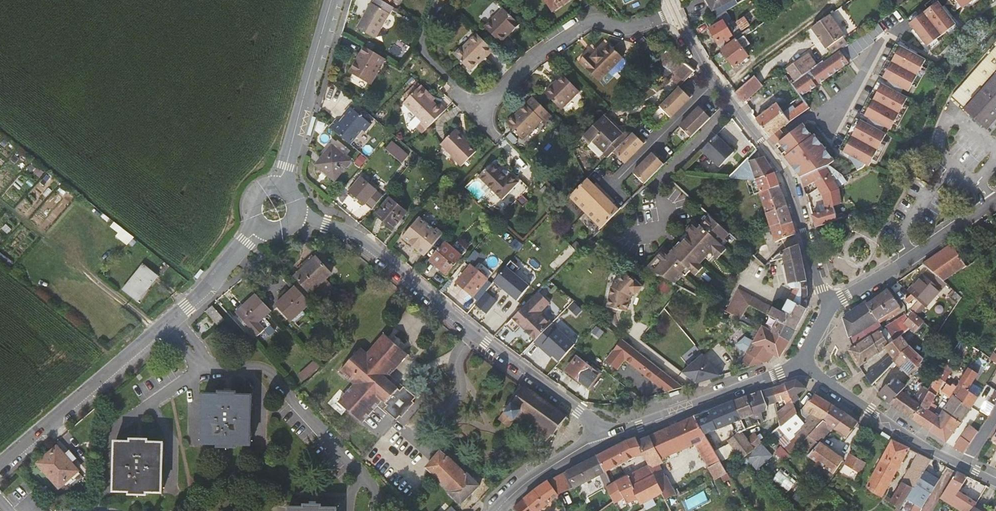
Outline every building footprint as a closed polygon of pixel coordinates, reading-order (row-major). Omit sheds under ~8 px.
[(385,2),(381,0),(377,0),(374,5),(370,3),(357,28),(375,38),(388,13),(382,9),(385,2)] [(553,10),(568,1),(567,0),(546,0),(553,10)] [(718,16),(725,11),(745,0),(707,0),(713,10),(714,9),(718,16)] [(928,9),(937,2),(936,0),(932,0),(925,6),(928,9)] [(957,3),(962,9),(974,0),(955,0),(957,3)] [(919,16),(909,24),(927,47),(937,39),(946,32),(956,25),(951,19),(942,8),(937,2),(928,9),(919,16)] [(945,6),(942,8),(951,19),(954,17),(945,6)] [(519,26),(502,9),(483,28),(499,44),(506,37),(505,36),(510,32),(512,33),(519,26)] [(718,16),(706,22),(718,44),(732,36),(724,23),(730,20),(725,11),(718,16)] [(916,12),(906,20),(909,24),(919,16),(916,12)] [(830,15),(811,28),(817,36),(818,35),(822,41),(821,41),(826,49),(828,48),(843,37),(845,36),(830,15)] [(749,25),(744,18),(737,22),(742,30),(749,25)] [(877,23),(843,49),(852,61),(859,56),(858,54),(875,42),(873,40),(884,31),(877,23)] [(956,25),(946,32),(949,36),(959,29),(956,25)] [(743,36),(750,31),(749,29),(736,37),(738,40),(743,36)] [(484,59),(492,51),(483,42),(476,35),(461,50),(459,48),(452,55),(468,71),(483,57),(484,59)] [(738,40),(736,41),(743,50),(750,45),(743,36),(738,40)] [(843,37),(828,48),(833,55),(848,45),(843,37)] [(646,41),(644,39),(637,45),(643,51),(649,44),(646,41)] [(940,43),(937,39),(927,47),(930,51),(940,43)] [(743,50),(736,41),(735,40),(722,50),(734,67),(748,57),(743,50)] [(623,58),(609,44),(601,53),(598,50),(592,57),(588,53),(579,62),(600,82),(623,58)] [(879,76),(883,78),(900,47),(896,44),(879,76)] [(672,54),(671,45),(654,52),(653,54),(662,62),(660,65),(671,76),(684,62),(672,54)] [(900,47),(883,78),(888,81),(904,89),(909,92),(912,85),(922,67),(925,61),(900,47)] [(372,86),(386,60),(365,48),(352,71),(352,75),(372,86)] [(982,64),(954,96),(970,111),(985,124),(995,113),(995,49),(982,64)] [(840,51),(810,72),(819,84),(849,63),(840,51)] [(789,74),(795,82),(816,66),(808,54),(787,69),(789,74)] [(695,71),(684,62),(671,76),(668,79),(678,88),(695,71)] [(926,69),(922,67),(912,85),(917,88),(926,69)] [(795,83),(793,84),(801,96),(816,86),(807,74),(795,83)] [(580,92),(564,76),(554,87),(552,86),(545,93),(562,110),(580,92)] [(739,90),(735,92),(739,98),(742,102),(761,87),(754,78),(739,90)] [(904,89),(888,81),(885,86),(901,95),(904,89)] [(407,100),(420,86),(417,82),(413,85),(414,86),(403,97),(407,100)] [(861,114),(865,116),(882,84),(878,82),(861,114)] [(882,84),(865,116),(869,118),(884,127),(890,130),(894,123),(904,105),(907,98),(901,95),(885,86),(882,84)] [(422,134),(446,110),(440,104),(437,106),(433,102),(428,97),(430,95),(421,86),(420,86),(407,100),(403,103),(422,122),(416,128),(422,134)] [(677,89),(658,109),(669,120),(691,97),(685,92),(683,95),(677,89)] [(777,104),(756,120),(769,137),(779,130),(809,108),(800,96),(793,101),(795,104),(783,113),(777,104)] [(542,107),(534,98),(521,112),(521,113),(517,117),(516,115),(508,124),(524,140),(542,121),(546,124),(553,117),(542,107)] [(908,107),(904,105),(894,123),(898,126),(908,107)] [(678,128),(690,139),(709,119),(703,113),(705,111),(700,106),(678,128)] [(337,120),(330,128),(350,144),(362,130),(365,132),(371,125),(351,107),(344,115),(345,116),(340,123),(337,120)] [(617,124),(606,113),(603,117),(621,136),(625,132),(617,124)] [(985,124),(990,129),(995,122),(995,113),(985,124)] [(621,136),(603,117),(601,119),(598,123),(590,132),(584,137),(590,144),(594,141),(611,157),(613,155),(621,147),(630,137),(625,132),(621,136)] [(843,152),(860,120),(856,118),(839,150),(843,152)] [(884,127),(869,118),(866,124),(881,132),(884,127)] [(860,120),(843,152),(849,156),(865,164),(869,166),(873,160),(883,141),(886,135),(881,132),(866,124),(860,120)] [(778,143),(780,145),(805,126),(803,124),(785,137),(782,133),(779,130),(769,137),(772,140),(775,145),(778,143)] [(812,136),(805,126),(780,145),(777,147),(785,157),(787,156),(791,162),(789,163),(800,177),(829,165),(834,161),(814,135),(812,136)] [(381,135),(386,138),(390,133),(386,129),(381,135)] [(465,140),(455,130),(441,144),(453,156),(452,157),(462,166),(476,152),(464,141),(465,140)] [(506,138),(513,144),(517,140),(510,133),(506,138)] [(621,147),(613,155),(624,167),(646,144),(640,139),(638,142),(632,135),(630,137),(621,147)] [(723,142),(716,136),(702,150),(720,168),(734,153),(727,146),(723,142)] [(887,144),(883,141),(873,160),(877,162),(887,144)] [(385,149),(402,163),(408,156),(391,142),(385,149)] [(350,161),(332,146),(316,165),(335,180),(350,161)] [(749,158),(749,159),(755,179),(756,179),(774,173),(764,157),(761,158),(757,149),(749,158)] [(654,153),(633,175),(644,187),(649,181),(657,173),(664,167),(657,161),(660,158),(654,153)] [(865,164),(849,156),(847,159),(851,160),(857,170),(863,168),(865,164)] [(755,179),(749,159),(749,158),(748,157),(729,177),(729,178),(755,179)] [(501,173),(492,163),(479,177),(502,199),(518,182),(510,174),(506,177),(501,173)] [(826,167),(838,188),(847,182),(843,176),(836,171),(830,166),(826,167)] [(812,215),(816,228),(838,221),(837,219),(842,218),(841,214),(836,215),(833,207),(841,203),(839,189),(838,188),(826,167),(801,178),(801,179),(804,188),(815,182),(823,195),(824,204),(826,211),(821,213),(812,215)] [(774,173),(756,179),(760,192),(779,186),(774,173)] [(370,211),(382,197),(360,179),(349,192),(370,211)] [(569,197),(585,213),(605,193),(596,183),(593,186),(587,179),(569,197)] [(787,206),(779,186),(760,192),(759,193),(766,213),(787,206)] [(585,213),(601,228),(619,210),(612,204),(614,202),(605,193),(585,213)] [(406,215),(389,201),(375,217),(392,231),(406,215)] [(796,234),(787,206),(766,213),(776,243),(796,234)] [(424,256),(443,233),(437,228),(435,230),(419,217),(402,237),(424,256)] [(710,217),(701,226),(721,245),(730,235),(718,224),(710,217)] [(697,223),(695,221),(685,231),(687,232),(697,223)] [(721,245),(701,226),(697,223),(687,232),(689,235),(711,254),(715,259),(725,248),(721,245)] [(711,254),(689,235),(682,242),(702,264),(711,254)] [(784,242),(787,250),(799,245),(797,237),(784,242)] [(510,246),(517,252),(522,245),(515,239),(510,246)] [(572,245),(577,250),(581,246),(576,242),(572,245)] [(702,264),(682,242),(674,248),(673,247),(669,250),(681,262),(676,268),(683,275),(686,278),(691,272),(693,273),(702,264)] [(461,258),(445,244),(430,262),(446,276),(461,258)] [(652,253),(654,255),(664,246),(662,244),(652,253)] [(797,289),(798,288),(800,287),(801,286),(801,285),(801,283),(806,282),(799,245),(787,250),(781,252),(789,285),(789,286),(790,287),(792,288),(793,289),(795,289),(797,289)] [(925,260),(924,259),(921,261),(924,264),(927,266),(928,267),(944,278),(963,264),(950,245),(929,258),(925,260)] [(681,262),(669,250),(664,246),(654,255),(656,258),(643,269),(666,282),(673,285),(683,275),(676,268),(681,262)] [(300,282),(295,287),(306,298),(311,293),(318,300),(331,287),(325,280),(331,274),(316,257),(295,277),(300,282)] [(520,268),(511,261),(494,281),(502,289),(504,287),(507,290),(506,292),(516,300),(529,285),(515,274),(520,268)] [(487,280),(470,265),(463,274),(460,277),(456,282),(473,297),(487,280)] [(925,302),(945,279),(944,278),(928,267),(927,266),(921,271),(920,270),(914,276),(917,279),(909,288),(918,296),(920,298),(922,300),(925,302)] [(142,267),(122,294),(137,305),(157,279),(142,267)] [(542,280),(546,283),(557,272),(553,268),(542,280)] [(635,281),(626,273),(614,287),(609,308),(628,313),(632,297),(635,294),(637,296),(645,287),(636,279),(635,281)] [(917,279),(914,276),(906,286),(909,288),(917,279)] [(797,289),(795,289),(789,300),(807,309),(807,296),(806,282),(801,283),(801,285),(801,286),(800,287),(798,288),(797,289)] [(275,305),(277,307),(289,320),(290,322),(311,303),(306,298),(295,287),(275,305)] [(743,315),(749,305),(753,298),(738,289),(726,311),(741,318),(743,315)] [(900,305),(888,289),(868,303),(879,319),(900,305)] [(475,304),(486,314),(497,301),(485,291),(475,304)] [(550,303),(538,292),(506,324),(514,332),(520,326),(521,324),(526,329),(525,331),(535,341),(551,323),(552,323),(541,312),(550,303)] [(255,294),(234,313),(249,329),(255,336),(264,329),(257,321),(265,313),(269,310),(263,302),(255,294)] [(909,310),(913,312),(922,300),(920,298),(918,296),(909,310)] [(773,308),(753,298),(749,305),(769,315),(773,308)] [(782,313),(773,308),(769,315),(778,320),(796,330),(807,309),(789,300),(782,313)] [(879,319),(868,303),(867,302),(844,319),(848,331),(850,338),(869,326),(879,319)] [(215,305),(209,310),(220,323),(226,317),(215,305)] [(277,307),(272,312),(284,324),(289,320),(277,307)] [(916,329),(924,319),(913,312),(909,310),(907,312),(905,314),(895,320),(903,332),(909,324),(916,329)] [(265,313),(257,321),(264,329),(272,321),(265,313)] [(748,318),(743,315),(741,318),(740,320),(745,323),(748,318)] [(789,341),(796,330),(778,320),(774,328),(772,331),(789,341)] [(903,332),(895,320),(891,323),(887,326),(897,340),(903,332)] [(551,323),(535,341),(534,342),(540,348),(542,346),(553,356),(559,362),(575,345),(551,323)] [(772,331),(774,328),(764,323),(762,326),(772,331)] [(907,346),(908,345),(923,333),(916,329),(909,324),(903,332),(897,340),(890,345),(896,350),(900,353),(907,346)] [(742,362),(748,367),(768,361),(774,355),(780,358),(785,350),(789,341),(772,331),(762,326),(754,342),(745,337),(737,345),(742,351),(747,354),(742,362)] [(897,340),(887,326),(885,327),(881,330),(871,336),(878,347),(887,341),(890,345),(897,340)] [(387,379),(391,374),(408,355),(404,352),(407,348),(392,334),(388,338),(385,335),(368,354),(361,348),(340,372),(354,385),(339,403),(362,424),(379,404),(382,401),(387,405),(384,409),(395,419),(399,415),(402,417),(413,403),(412,402),(416,397),(404,386),(400,390),(387,379)] [(878,347),(871,336),(867,339),(854,348),(850,351),(859,365),(890,345),(887,341),(878,347)] [(667,393),(684,387),(623,339),(606,361),(618,370),(626,361),(667,393)] [(689,364),(703,353),(696,345),(682,357),(689,364)] [(912,377),(921,362),(923,358),(920,356),(908,345),(907,346),(900,353),(893,360),(900,367),(905,371),(912,377)] [(551,358),(553,356),(542,346),(540,348),(551,358)] [(867,375),(872,383),(880,374),(892,361),(893,360),(900,353),(896,350),(867,375)] [(682,373),(696,384),(721,376),(704,354),(682,373)] [(599,374),(577,357),(566,371),(589,388),(599,374)] [(300,375),(305,380),(319,367),(314,362),(300,375)] [(893,405),(914,418),(928,391),(937,375),(938,372),(921,362),(912,377),(911,379),(924,387),(915,400),(902,392),(893,405)] [(404,386),(391,374),(387,379),(400,390),(404,386)] [(914,418),(931,430),(938,419),(939,417),(934,414),(935,411),(936,409),(933,407),(943,379),(937,375),(928,391),(914,418)] [(881,395),(893,405),(902,392),(906,386),(898,381),(892,376),(880,393),(881,395)] [(797,395),(806,389),(796,380),(772,388),(777,402),(783,400),(786,405),(792,400),(793,404),(800,399),(797,395)] [(971,405),(977,395),(960,382),(957,387),(953,393),(971,405)] [(505,413),(503,416),(498,422),(509,430),(514,423),(519,426),(519,428),(521,430),(522,428),(527,432),(526,433),(529,435),(530,434),(536,438),(535,440),(537,442),(539,440),(545,445),(548,444),(552,440),(554,441),(556,439),(558,440),(559,438),(558,437),(559,435),(565,425),(568,422),(570,423),(571,421),(569,420),(571,418),(568,416),(566,417),(559,412),(560,410),(557,409),(556,410),(548,404),(549,402),(547,401),(545,402),(538,397),(539,396),(537,394),(536,396),(528,390),(529,388),(527,387),(526,388),(511,408),(510,407),(508,407),(507,407),(506,407),(505,409),(504,411),(505,413)] [(777,402),(772,388),(761,392),(767,405),(777,402)] [(204,392),(202,440),(219,441),(219,444),(236,445),(236,442),(251,442),(253,394),(238,393),(238,391),(222,390),(221,392),(204,392)] [(767,405),(761,392),(746,397),(753,415),(744,419),(746,430),(756,425),(756,426),(760,425),(759,423),(765,421),(764,413),(766,412),(766,410),(767,407),(767,405)] [(972,407),(971,405),(953,393),(941,414),(939,417),(938,419),(955,431),(972,407)] [(816,429),(835,407),(814,394),(803,409),(812,415),(807,419),(807,421),(808,422),(794,435),(795,436),(801,444),(816,429)] [(737,435),(741,433),(746,430),(744,419),(753,415),(746,397),(694,417),(704,434),(705,436),(732,425),(737,435)] [(792,400),(786,405),(777,412),(780,427),(797,414),(793,404),(792,400)] [(382,401),(379,404),(384,409),(387,405),(382,401)] [(831,427),(836,431),(848,415),(835,407),(816,429),(826,435),(831,427)] [(847,437),(858,423),(848,415),(836,431),(847,437)] [(704,434),(694,417),(664,430),(671,440),(678,452),(696,444),(707,439),(705,436),(704,434)] [(940,435),(948,441),(955,431),(938,419),(931,430),(940,435)] [(972,442),(981,429),(972,423),(964,436),(972,442)] [(772,435),(778,442),(784,436),(778,429),(772,435)] [(833,474),(842,460),(825,448),(820,444),(822,442),(826,435),(816,429),(801,444),(810,453),(807,456),(816,462),(814,466),(817,468),(819,464),(825,468),(822,472),(831,477),(833,474)] [(671,440),(664,430),(638,441),(645,456),(649,466),(654,474),(662,494),(665,500),(676,495),(666,476),(665,477),(659,465),(663,463),(661,459),(678,452),(671,440)] [(737,454),(742,460),(754,451),(747,440),(741,433),(737,435),(728,442),(729,444),(737,454)] [(747,440),(754,451),(762,444),(754,434),(747,440)] [(117,437),(115,485),(132,486),(132,489),(149,490),(148,487),(163,488),(165,440),(151,439),(151,436),(134,436),(134,438),(117,437)] [(784,462),(801,444),(795,436),(782,448),(781,447),(775,453),(784,462)] [(956,446),(965,452),(972,442),(964,436),(956,446)] [(645,456),(638,441),(636,438),(628,441),(597,456),(605,473),(635,457),(645,456)] [(716,479),(727,473),(720,463),(737,454),(729,444),(714,452),(707,439),(696,444),(705,458),(716,479)] [(883,499),(910,449),(905,446),(893,440),(867,488),(883,499)] [(57,450),(40,466),(60,489),(78,475),(57,450)] [(465,476),(440,452),(426,467),(450,491),(448,494),(462,506),(480,487),(468,474),(465,476)] [(924,472),(932,459),(918,453),(902,481),(914,488),(924,472)] [(850,454),(838,474),(855,484),(866,463),(850,454)] [(605,473),(597,456),(565,472),(566,473),(573,488),(574,489),(605,473)] [(632,485),(654,474),(649,466),(628,476),(632,485)] [(773,480),(789,494),(799,484),(783,469),(773,480)] [(923,506),(930,494),(938,482),(924,472),(914,488),(902,481),(891,499),(889,503),(901,510),(904,504),(907,500),(915,505),(912,509),(911,510),(920,510),(923,506)] [(573,488),(566,473),(549,482),(559,495),(573,488)] [(976,504),(976,503),(959,492),(967,477),(958,473),(942,498),(963,510),(972,510),(976,504)] [(640,505),(662,494),(654,474),(632,485),(628,476),(615,482),(606,488),(614,504),(624,498),(627,504),(638,499),(640,505)] [(549,482),(548,481),(540,485),(534,490),(513,507),(516,510),(540,510),(559,495),(549,482)]
